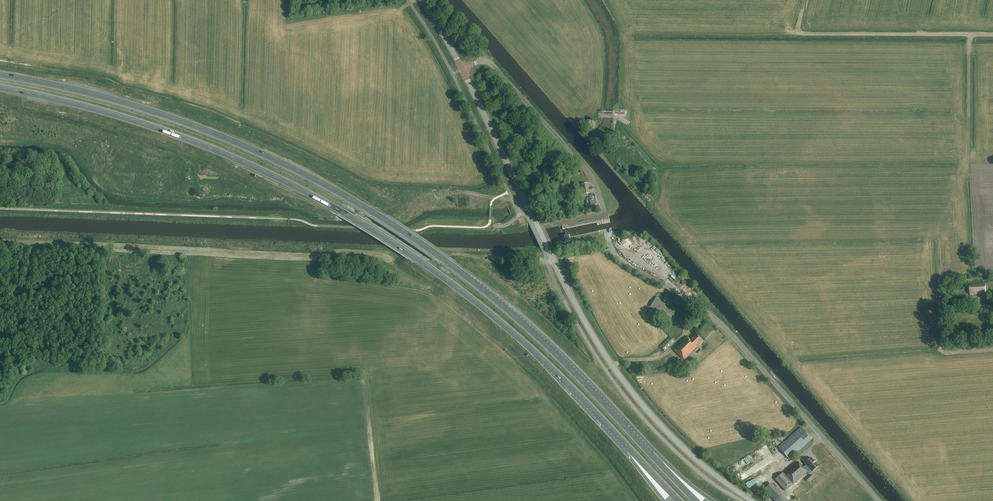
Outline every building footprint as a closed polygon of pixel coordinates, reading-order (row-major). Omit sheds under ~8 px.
[(588,183),(581,185),(583,195),(590,193),(588,183)] [(595,208),(593,198),(591,199),(591,197),(588,198),(588,199),(585,200),(587,210),(595,208)] [(985,284),(969,285),(967,285),(966,286),(967,289),(968,290),(969,290),(970,294),(975,294),(986,294),(985,284)] [(656,297),(649,309),(680,328),(687,316),(656,297)] [(697,347),(697,346),(702,340),(696,334),(690,340),(687,337),(673,350),(684,360),(697,347)] [(661,347),(665,351),(675,341),(671,337),(661,347)] [(811,440),(804,431),(801,428),(778,448),(787,457),(789,460),(811,440)] [(804,463),(806,465),(803,468),(798,462),(784,474),(783,473),(775,480),(785,491),(807,472),(806,471),(809,468),(812,472),(819,466),(811,458),(804,463)] [(772,482),(765,487),(776,500),(788,500),(772,482)]
